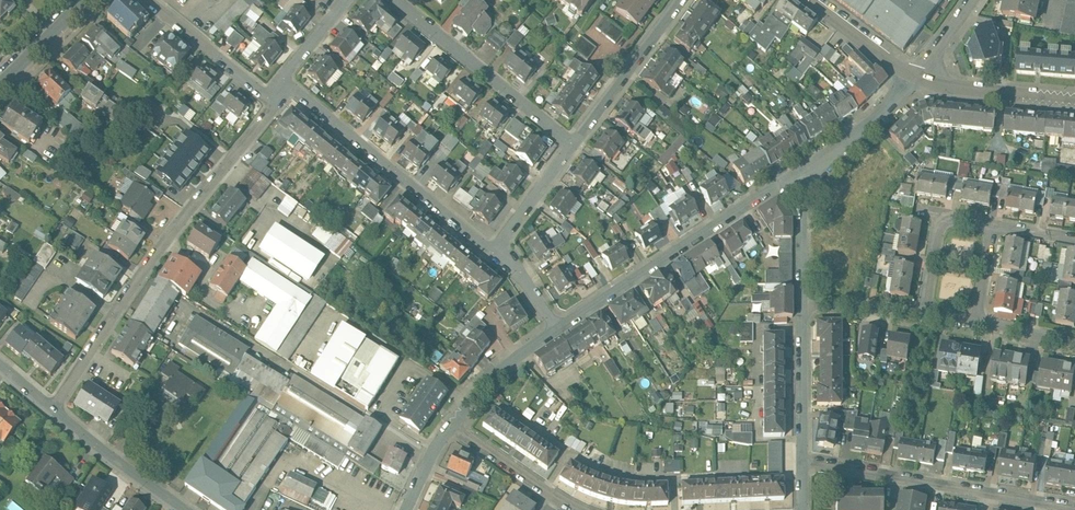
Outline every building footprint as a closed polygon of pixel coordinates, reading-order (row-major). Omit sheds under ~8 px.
[(0,22),(7,15),(9,17),(16,11),(14,9),(14,8),(9,3),(10,2),(8,0),(0,0),(0,21),(0,22)] [(210,32),(218,41),(250,8),(241,0),(240,0),(210,32)] [(300,0),(292,0),(283,10),(289,15),(303,26),(309,18),(305,15),(307,13),(302,9),(306,5),(300,0)] [(359,12),(360,12),(375,25),(380,30),(385,24),(391,30),(396,24),(398,22),(371,0),(369,0),(359,12)] [(558,0),(559,0),(578,15),(582,15),(594,0),(558,0)] [(616,10),(637,26),(656,0),(623,0),(616,10)] [(704,0),(702,0),(699,5),(700,6),(689,21),(687,20),(683,26),(684,28),(699,43),(720,14),(713,8),(704,0)] [(714,0),(704,0),(713,8),(718,3),(714,0)] [(745,5),(755,12),(761,5),(763,7),(768,0),(749,0),(745,5)] [(771,17),(760,31),(756,27),(747,37),(748,37),(765,52),(775,39),(780,42),(789,29),(788,29),(792,24),(802,10),(790,0),(783,0),(771,17)] [(904,51),(943,0),(836,0),(904,51)] [(1003,15),(1035,21),(1039,0),(1007,0),(1003,15)] [(1074,0),(1068,0),(1061,34),(1073,36),(1074,29),(1074,0)] [(134,10),(123,1),(107,18),(128,38),(135,31),(136,32),(143,24),(142,23),(146,19),(135,8),(134,10)] [(474,2),(469,9),(467,7),(465,10),(461,14),(462,16),(463,17),(461,19),(460,18),(455,19),(453,22),(453,26),(467,37),(472,30),(478,35),(483,35),(491,25),(490,21),(479,12),(482,8),(474,2)] [(263,13),(254,6),(251,10),(259,17),(263,13)] [(817,21),(802,10),(792,24),(806,35),(817,21)] [(259,19),(251,12),(247,16),(255,23),(259,19)] [(375,25),(360,12),(353,20),(357,23),(356,24),(364,30),(364,29),(368,33),(375,25)] [(289,15),(283,22),(275,31),(280,36),(286,28),(291,32),(292,30),(297,34),(303,26),(289,15)] [(624,33),(604,17),(596,28),(616,44),(624,33)] [(735,26),(728,21),(725,25),(731,30),(735,26)] [(1013,24),(1002,21),(1000,27),(1013,30),(1013,24)] [(751,23),(743,33),(747,37),(756,27),(751,23)] [(391,30),(387,35),(393,40),(402,29),(396,24),(391,30)] [(1000,33),(987,24),(969,50),(975,65),(1001,69),(1004,47),(998,46),(996,39),(1000,33)] [(108,38),(96,26),(83,40),(95,52),(99,47),(108,54),(115,47),(107,39),(108,38)] [(270,36),(259,27),(254,34),(255,35),(251,40),(253,42),(275,60),(281,52),(277,49),(279,47),(275,43),(280,36),(275,31),(270,36)] [(699,43),(684,28),(674,41),(689,52),(693,47),(696,49),(700,44),(699,43)] [(507,41),(494,30),(485,41),(499,52),(506,43),(507,41)] [(348,33),(348,34),(344,31),(337,39),(352,52),(359,43),(356,40),(356,39),(348,33)] [(507,41),(506,43),(514,50),(524,37),(516,31),(507,41)] [(244,40),(234,32),(226,42),(236,50),(244,40)] [(408,34),(405,38),(404,37),(398,44),(399,45),(395,49),(404,56),(416,40),(408,34)] [(189,53),(168,36),(152,57),(173,74),(189,53)] [(597,48),(581,36),(572,48),(577,52),(587,61),(597,48)] [(352,52),(337,39),(330,48),(334,51),(333,52),(341,58),(341,57),(345,61),(352,52)] [(425,47),(416,40),(404,56),(401,59),(406,62),(407,61),(408,62),(409,60),(412,63),(415,58),(416,59),(423,52),(422,51),(425,47)] [(819,53),(802,40),(797,47),(797,46),(791,54),(785,62),(793,68),(794,69),(803,56),(806,59),(808,57),(813,61),(818,54),(819,53)] [(275,60),(253,42),(243,55),(249,60),(256,65),(258,62),(263,66),(265,64),(269,67),(275,60)] [(797,46),(793,43),(787,50),(791,54),(797,46)] [(77,45),(63,60),(72,69),(81,75),(86,77),(87,78),(91,74),(83,65),(85,63),(93,71),(104,60),(94,52),(90,56),(77,45)] [(825,45),(819,54),(823,58),(827,63),(835,52),(825,45)] [(854,53),(846,45),(841,49),(849,57),(854,53)] [(388,47),(380,57),(386,62),(393,52),(388,47)] [(138,55),(129,48),(126,53),(134,60),(138,55)] [(688,66),(667,50),(658,63),(674,75),(677,70),(682,74),(688,66)] [(517,51),(504,68),(509,72),(510,72),(516,77),(516,76),(528,61),(529,61),(531,58),(531,57),(533,55),(528,60),(517,51)] [(866,76),(873,69),(855,52),(854,53),(849,57),(848,59),(866,77),(866,76)] [(1061,57),(1020,53),(1018,73),(1059,76),(1061,57)] [(823,58),(818,54),(813,61),(809,66),(810,66),(813,70),(823,58)] [(806,59),(797,72),(802,76),(804,74),(810,66),(809,66),(813,61),(808,57),(806,59)] [(1061,57),(1059,76),(1074,78),(1074,58),(1061,57)] [(334,66),(326,60),(325,61),(322,58),(315,66),(330,79),(337,71),(333,67),(334,66)] [(434,77),(445,64),(437,58),(427,71),(434,77)] [(582,66),(574,60),(568,69),(576,75),(582,66)] [(528,61),(516,76),(524,83),(528,79),(528,80),(534,72),(537,68),(529,61),(528,61)] [(131,69),(120,62),(115,69),(126,76),(131,69)] [(674,75),(658,63),(653,69),(653,68),(649,73),(650,74),(645,80),(665,95),(669,89),(665,86),(674,75)] [(441,82),(452,69),(445,64),(434,77),(441,82)] [(707,72),(697,65),(693,71),(702,78),(707,72)] [(330,79),(315,66),(308,75),(311,78),(311,79),(318,85),(319,84),(323,87),(330,79)] [(587,68),(586,69),(582,66),(576,75),(592,86),(598,77),(594,75),(595,74),(587,68)] [(197,69),(192,75),(194,77),(187,85),(195,91),(209,73),(201,67),(198,71),(197,69)] [(873,69),(866,76),(879,88),(887,80),(875,67),(873,69)] [(793,68),(786,76),(797,85),(803,77),(802,77),(802,76),(797,72),(794,69),(793,68)] [(418,69),(410,79),(415,83),(423,73),(418,69)] [(399,87),(404,81),(393,72),(388,78),(399,87)] [(56,77),(53,73),(48,73),(45,76),(45,78),(37,86),(37,85),(36,87),(37,87),(57,107),(58,106),(71,92),(56,78),(56,77)] [(209,73),(195,91),(209,103),(216,93),(212,90),(216,85),(214,83),(217,79),(209,73)] [(803,77),(797,85),(802,89),(810,80),(804,74),(802,76),(802,77),(803,77)] [(105,90),(87,78),(86,77),(81,75),(77,80),(88,88),(101,97),(105,90)] [(592,86),(576,75),(567,86),(584,98),(588,93),(587,92),(592,86)] [(180,76),(174,83),(169,80),(166,83),(176,92),(185,81),(180,76)] [(856,86),(853,89),(865,102),(867,100),(868,100),(871,97),(870,97),(879,88),(866,76),(866,77),(856,86)] [(366,82),(361,79),(353,89),(357,93),(366,82)] [(461,83),(460,82),(454,89),(455,90),(452,95),(460,102),(473,86),(464,79),(461,83)] [(824,91),(810,80),(802,89),(816,101),(824,91)] [(855,84),(852,80),(848,84),(853,89),(856,86),(854,85),(855,84)] [(846,82),(840,88),(845,93),(848,90),(850,92),(853,89),(848,84),(846,82)] [(115,88),(109,84),(105,90),(101,97),(103,99),(104,99),(106,100),(115,88)] [(473,86),(460,102),(469,108),(472,104),(473,105),(479,97),(478,97),(481,93),(473,86)] [(584,98),(567,86),(559,97),(561,98),(561,99),(575,109),(580,102),(581,103),(584,98)] [(85,93),(81,98),(96,109),(97,107),(103,99),(101,97),(88,88),(85,93)] [(170,128),(115,88),(106,100),(121,111),(146,129),(146,130),(161,140),(170,128)] [(85,93),(78,89),(74,89),(71,92),(74,95),(72,97),(78,102),(81,98),(85,93)] [(865,102),(853,89),(850,92),(844,97),(844,98),(857,110),(865,102)] [(857,110),(844,98),(844,97),(840,93),(828,102),(827,100),(832,96),(828,91),(821,96),(828,106),(838,123),(857,110)] [(71,92),(58,106),(63,112),(68,116),(69,115),(74,110),(72,108),(78,102),(72,97),(74,95),(71,92)] [(552,92),(546,101),(552,106),(559,97),(561,99),(561,98),(559,97),(554,93),(552,92)] [(225,100),(221,96),(211,108),(221,116),(226,109),(231,113),(242,99),(234,93),(231,97),(229,95),(225,100)] [(393,97),(389,93),(379,105),(383,109),(393,97)] [(358,94),(355,98),(355,97),(348,105),(349,105),(346,109),(354,116),(367,101),(358,94)] [(443,95),(433,107),(438,111),(448,99),(443,95)] [(452,95),(448,99),(450,101),(448,103),(455,109),(457,106),(460,102),(452,95)] [(367,101),(354,116),(363,123),(366,119),(366,120),(373,112),(372,111),(375,108),(375,107),(378,104),(370,97),(367,101)] [(561,99),(559,97),(552,106),(568,118),(575,109),(561,99)] [(106,100),(104,99),(103,99),(97,107),(107,114),(106,116),(113,121),(121,111),(106,100)] [(242,99),(231,113),(226,119),(233,126),(242,115),(244,117),(248,111),(246,109),(250,106),(242,99)] [(500,108),(491,101),(488,105),(487,104),(481,111),(482,112),(479,116),(488,123),(500,108)] [(469,108),(460,102),(457,106),(465,113),(469,108)] [(641,111),(633,105),(632,106),(628,103),(622,112),(645,129),(652,120),(640,112),(641,111)] [(937,105),(925,104),(919,106),(908,118),(923,133),(927,129),(925,127),(935,123),(937,105)] [(14,105),(0,120),(0,122),(14,135),(16,133),(28,121),(29,119),(14,105)] [(955,107),(937,105),(935,123),(935,126),(938,126),(952,127),(955,107)] [(184,106),(178,114),(183,118),(189,110),(184,106)] [(838,123),(828,106),(810,117),(821,133),(831,127),(838,123)] [(821,133),(810,117),(808,119),(800,107),(795,110),(803,122),(800,124),(810,140),(821,133)] [(995,111),(955,107),(952,127),(953,127),(953,126),(962,127),(961,128),(984,131),(984,129),(993,130),(993,132),(995,111)] [(500,108),(488,123),(496,130),(499,126),(500,127),(506,119),(505,118),(508,115),(500,108)] [(292,110),(288,115),(287,115),(282,120),(283,121),(279,126),(286,132),(287,129),(294,135),(305,121),(298,115),(295,112),(294,112),(292,110)] [(80,124),(69,115),(68,116),(63,112),(55,123),(72,135),(79,124),(80,124)] [(622,112),(615,120),(619,123),(619,124),(627,130),(627,129),(635,135),(635,136),(644,142),(651,134),(645,129),(622,112)] [(1048,117),(1007,113),(1005,133),(1006,132),(1014,132),(1014,134),(1036,136),(1037,135),(1045,136),(1045,137),(1046,137),(1046,136),(1048,117)] [(756,119),(751,114),(746,120),(751,124),(756,119)] [(769,114),(756,126),(762,132),(768,127),(774,133),(777,129),(775,127),(777,125),(780,128),(781,126),(778,122),(769,114)] [(395,124),(387,117),(384,121),(383,120),(377,128),(374,132),(382,139),(395,124)] [(463,117),(455,127),(460,130),(468,121),(463,117)] [(810,140),(800,124),(791,130),(789,127),(791,126),(784,117),(778,122),(781,126),(783,128),(785,126),(788,131),(799,148),(810,140)] [(1048,117),(1046,136),(1064,138),(1063,146),(1074,147),(1074,120),(1048,117)] [(685,129),(673,118),(669,123),(681,134),(685,129)] [(908,118),(890,136),(905,151),(923,133),(908,118)] [(514,119),(505,131),(510,135),(519,123),(514,119)] [(37,130),(28,121),(16,133),(25,142),(37,130)] [(305,121),(294,135),(300,140),(299,142),(304,146),(317,131),(305,121)] [(398,121),(395,124),(382,139),(391,147),(404,131),(403,131),(406,128),(398,121)] [(530,132),(519,123),(510,135),(523,145),(530,136),(528,134),(530,132)] [(79,124),(72,135),(77,138),(84,128),(79,124)] [(423,129),(418,125),(412,133),(417,137),(423,129)] [(411,126),(405,133),(409,136),(415,129),(411,126)] [(329,141),(317,131),(304,146),(309,150),(311,148),(317,154),(329,141)] [(788,131),(776,139),(787,156),(799,148),(788,131)] [(431,138),(423,132),(421,135),(428,141),(431,138)] [(623,144),(607,132),(594,149),(605,158),(609,161),(608,163),(621,172),(632,158),(626,153),(624,156),(618,151),(623,144)] [(449,133),(441,143),(451,152),(459,141),(449,133)] [(186,134),(164,162),(165,164),(157,174),(179,192),(198,169),(197,169),(209,153),(186,134)] [(428,141),(421,135),(416,141),(423,147),(428,141)] [(773,141),(769,135),(759,142),(763,148),(759,150),(760,152),(770,167),(787,156),(776,139),(773,141)] [(0,136),(0,158),(9,164),(17,152),(5,144),(7,141),(4,140),(5,139),(0,136)] [(542,144),(535,138),(534,139),(530,136),(523,145),(539,157),(546,148),(541,145),(542,144)] [(682,137),(671,149),(676,152),(686,141),(682,137)] [(414,140),(411,144),(410,143),(404,151),(405,151),(402,155),(411,162),(423,147),(416,141),(414,140)] [(341,151),(329,141),(317,154),(324,160),(323,161),(328,166),(341,151)] [(423,147),(411,162),(419,169),(422,165),(423,166),(429,158),(428,158),(432,153),(431,152),(435,147),(428,141),(423,147)] [(486,141),(477,153),(484,158),(493,146),(486,141)] [(508,149),(498,141),(494,146),(504,154),(508,149)] [(523,145),(517,154),(521,157),(520,158),(528,163),(528,162),(533,165),(539,157),(523,145)] [(759,150),(752,145),(748,148),(754,156),(760,152),(759,150)] [(504,154),(494,146),(490,150),(503,160),(506,156),(504,154)] [(605,158),(594,149),(590,155),(600,164),(605,158)] [(671,149),(667,155),(670,158),(676,152),(671,149)] [(27,151),(23,157),(34,162),(37,156),(27,151)] [(352,160),(341,151),(328,166),(332,169),(329,173),(335,177),(339,172),(341,174),(352,160)] [(754,156),(744,163),(754,177),(770,167),(760,152),(754,156)] [(977,152),(976,162),(990,163),(991,153),(977,152)] [(909,153),(904,158),(912,167),(918,162),(909,153)] [(666,155),(658,162),(664,166),(670,158),(667,155),(666,155)] [(998,155),(998,165),(1005,165),(1006,155),(998,155)] [(269,164),(258,156),(250,167),(260,175),(269,164)] [(482,162),(475,157),(468,167),(474,172),(475,170),(482,162)] [(1057,160),(1044,159),(1042,175),(1055,177),(1056,165),(1057,160)] [(364,170),(352,160),(341,174),(347,179),(346,181),(351,185),(364,170)] [(591,162),(589,164),(585,161),(579,169),(593,179),(599,171),(595,168),(596,166),(591,162)] [(671,175),(679,170),(673,161),(665,167),(671,175)] [(743,161),(733,167),(744,184),(754,177),(744,163),(743,161)] [(451,170),(439,186),(447,192),(450,189),(457,181),(456,181),(466,169),(458,162),(451,170)] [(969,176),(970,163),(960,162),(959,175),(969,176)] [(442,163),(439,167),(438,166),(432,174),(433,175),(430,178),(439,186),(451,170),(442,163)] [(147,180),(151,171),(138,165),(134,174),(147,180)] [(1056,165),(1055,177),(1074,180),(1074,168),(1056,165)] [(520,173),(513,168),(512,169),(508,166),(501,175),(517,186),(524,177),(520,174),(520,173)] [(593,179),(579,169),(573,176),(577,180),(576,181),(582,186),(583,184),(587,187),(593,179)] [(253,170),(239,187),(256,201),(271,183),(253,170)] [(376,180),(364,170),(351,185),(356,189),(358,187),(365,193),(376,180)] [(485,178),(475,170),(474,172),(471,175),(481,183),(485,178)] [(694,180),(688,172),(683,175),(688,184),(694,180)] [(517,186),(501,175),(495,183),(499,186),(498,187),(506,193),(506,192),(510,195),(517,186)] [(934,178),(918,175),(915,194),(931,196),(934,178)] [(146,184),(135,176),(131,182),(135,185),(135,184),(143,189),(146,184)] [(957,178),(950,176),(949,181),(948,189),(955,191),(957,178)] [(727,189),(721,181),(718,177),(709,183),(719,200),(729,194),(726,189),(727,189)] [(949,181),(934,178),(931,196),(946,199),(948,189),(949,181)] [(964,179),(957,178),(955,191),(963,192),(964,184),(963,184),(964,179)] [(1011,180),(1003,179),(1001,186),(999,199),(1007,200),(1009,192),(1011,180)] [(389,191),(376,180),(365,193),(371,199),(369,201),(376,207),(389,191)] [(709,183),(700,189),(702,193),(701,194),(707,202),(708,202),(710,206),(719,200),(709,183)] [(143,189),(135,184),(135,185),(121,205),(142,220),(149,211),(145,209),(153,196),(143,189)] [(978,186),(964,184),(963,192),(961,202),(975,204),(978,186)] [(1001,186),(994,184),(993,189),(991,197),(999,199),(1001,186)] [(288,189),(283,185),(279,189),(285,194),(288,189)] [(993,189),(978,186),(975,204),(990,207),(991,197),(993,189)] [(21,197),(8,188),(5,192),(18,201),(21,197)] [(346,240),(277,189),(272,196),(341,247),(346,240)] [(473,200),(460,190),(453,198),(473,213),(479,204),(473,200)] [(246,203),(231,191),(221,202),(235,212),(246,203)] [(486,195),(480,191),(473,200),(479,204),(486,195)] [(562,192),(550,207),(554,210),(553,212),(559,217),(561,215),(565,218),(570,211),(574,215),(581,206),(572,199),(573,197),(567,193),(566,195),(562,192)] [(1023,194),(1009,192),(1007,200),(1006,209),(1020,212),(1023,194)] [(1045,193),(1038,192),(1037,197),(1036,205),(1043,206),(1045,193)] [(1037,197),(1023,194),(1020,212),(1034,214),(1036,205),(1037,197)] [(491,197),(490,198),(486,195),(479,204),(495,216),(501,207),(497,204),(498,203),(491,197)] [(678,203),(674,196),(665,202),(669,209),(672,213),(671,214),(677,222),(680,226),(689,220),(678,203)] [(915,199),(902,196),(900,207),(913,209),(915,199)] [(697,209),(691,201),(690,201),(688,197),(678,203),(689,220),(698,214),(695,210),(697,209)] [(398,198),(384,215),(393,223),(395,221),(400,225),(402,224),(413,210),(398,198)] [(773,223),(784,208),(778,198),(757,212),(767,227),(773,223)] [(356,202),(352,199),(348,204),(352,208),(356,202)] [(1067,202),(1053,199),(1050,217),(1064,219),(1067,202)] [(235,212),(221,202),(212,214),(225,224),(235,212)] [(1067,202),(1064,219),(1074,221),(1074,203),(1067,202)] [(495,216),(479,204),(473,213),(476,216),(484,222),(484,221),(488,224),(495,216)] [(616,205),(612,210),(612,209),(608,214),(612,217),(621,209),(616,205)] [(379,213),(369,206),(363,214),(372,222),(379,213)] [(913,209),(900,207),(899,213),(912,215),(913,209)] [(623,208),(616,214),(621,219),(627,213),(623,208)] [(660,208),(649,215),(656,226),(657,227),(667,220),(660,208)] [(784,208),(773,223),(773,240),(778,240),(792,240),(791,219),(784,208)] [(413,210),(402,224),(408,228),(403,234),(409,239),(412,235),(425,220),(413,210)] [(621,219),(616,214),(612,217),(617,225),(622,221),(621,219)] [(372,222),(369,226),(374,230),(383,219),(378,215),(372,222)] [(147,231),(128,218),(125,223),(144,236),(147,231)] [(18,227),(7,219),(6,222),(2,227),(13,235),(18,227)] [(425,220),(412,235),(417,239),(414,242),(421,248),(437,230),(425,220)] [(922,223),(903,220),(901,236),(919,239),(922,223)] [(574,229),(565,222),(561,228),(570,234),(574,229)] [(745,227),(742,222),(729,230),(742,249),(745,253),(752,248),(746,239),(751,236),(745,227)] [(125,223),(124,223),(116,236),(136,249),(144,237),(144,236),(125,223)] [(654,228),(652,224),(643,229),(653,244),(661,238),(658,234),(660,233),(657,227),(656,226),(654,228)] [(755,233),(749,224),(745,227),(751,236),(755,233)] [(257,251),(309,281),(324,254),(273,225),(257,251)] [(221,241),(199,227),(187,245),(209,259),(221,241)] [(623,237),(617,227),(612,231),(619,240),(623,237)] [(543,234),(538,237),(537,235),(531,239),(532,241),(528,244),(533,252),(548,243),(557,237),(557,236),(552,229),(543,235),(543,234)] [(643,229),(635,234),(638,239),(636,240),(640,246),(642,245),(645,249),(653,244),(643,229)] [(437,230),(421,248),(427,252),(429,249),(436,255),(448,240),(437,230)] [(742,249),(729,230),(719,237),(725,247),(732,256),(742,249)] [(85,239),(73,232),(65,244),(77,251),(85,239)] [(557,237),(548,243),(553,251),(565,244),(559,235),(557,236),(557,237)] [(136,249),(116,236),(109,246),(108,247),(117,253),(128,261),(136,249)] [(919,239),(901,236),(898,251),(916,254),(919,239)] [(1031,244),(1007,239),(1004,254),(1028,258),(1031,244)] [(353,244),(346,240),(341,247),(337,252),(344,257),(353,244)] [(448,240),(436,255),(440,259),(442,257),(449,263),(460,249),(448,240)] [(587,240),(583,244),(587,250),(591,247),(587,240)] [(792,240),(778,240),(778,271),(765,271),(765,285),(769,285),(781,285),(792,284),(792,240)] [(45,243),(33,261),(33,262),(45,269),(57,251),(45,243)] [(548,243),(533,252),(539,261),(543,258),(544,260),(551,256),(549,254),(553,251),(548,243)] [(708,243),(694,253),(704,270),(714,264),(718,270),(724,266),(716,255),(708,243)] [(315,295),(237,244),(234,249),(246,257),(240,266),(246,270),(239,281),(277,306),(255,340),(276,353),(315,295)] [(117,253),(108,247),(109,246),(106,245),(102,251),(113,258),(117,253)] [(623,248),(621,250),(618,245),(610,251),(620,265),(628,260),(625,256),(627,254),(623,248)] [(1047,247),(1040,245),(1037,259),(1044,261),(1046,249),(1047,247)] [(597,256),(591,247),(587,250),(593,259),(597,256)] [(731,256),(725,247),(720,250),(721,252),(730,265),(735,262),(732,256),(731,256)] [(472,259),(460,249),(449,263),(455,268),(454,270),(459,274),(472,259)] [(1053,250),(1046,249),(1044,261),(1044,262),(1051,263),(1053,250)] [(1068,250),(1066,266),(1074,267),(1074,251),(1068,250)] [(620,265),(610,251),(602,256),(605,260),(603,261),(607,268),(609,266),(612,271),(620,265)] [(730,265),(721,252),(716,255),(724,266),(718,270),(720,273),(730,265)] [(694,253),(682,261),(703,294),(710,290),(699,273),(704,270),(694,253)] [(121,272),(96,254),(86,269),(111,286),(121,272)] [(1028,258),(1004,254),(1002,268),(1011,269),(1025,272),(1026,272),(1028,258)] [(200,275),(174,258),(160,281),(180,293),(186,296),(186,297),(200,275)] [(219,272),(237,284),(239,281),(246,270),(240,266),(228,258),(219,272)] [(484,269),(472,259),(459,274),(464,278),(465,277),(472,282),(484,269)] [(703,294),(682,261),(672,267),(685,286),(694,300),(703,294)] [(33,262),(10,293),(21,301),(44,269),(33,262)] [(597,276),(589,263),(584,267),(592,279),(597,276)] [(914,267),(896,264),(893,279),(912,282),(914,267)] [(730,265),(720,273),(727,283),(737,276),(730,265)] [(1066,266),(1063,281),(1072,283),(1074,283),(1074,267),(1066,266)] [(559,268),(552,272),(554,274),(549,277),(555,285),(569,275),(564,267),(560,270),(559,268)] [(111,286),(86,269),(77,281),(103,298),(111,286)] [(501,283),(484,269),(472,282),(479,288),(475,293),(485,302),(501,283)] [(580,269),(574,272),(578,279),(585,275),(580,269)] [(1025,272),(1011,269),(1010,276),(1024,278),(1025,272)] [(237,284),(219,272),(209,286),(227,298),(237,284)] [(664,272),(650,282),(662,300),(668,297),(670,300),(679,294),(664,272)] [(569,275),(555,285),(560,293),(565,290),(566,292),(572,289),(570,287),(575,284),(569,275)] [(879,277),(873,275),(872,280),(870,288),(876,289),(879,277)] [(1024,278),(1010,276),(1009,282),(1018,283),(1018,284),(1022,284),(1024,278)] [(158,279),(131,324),(153,338),(180,293),(160,281),(158,279)] [(912,282),(893,279),(891,294),(909,298),(912,282)] [(1009,282),(1000,280),(997,296),(1021,300),(1024,285),(1022,284),(1018,284),(1018,283),(1009,282)] [(662,300),(650,282),(640,288),(653,307),(662,300)] [(781,290),(775,290),(774,296),(762,296),(762,304),(792,304),(792,290),(781,290)] [(1061,292),(1058,308),(1074,310),(1074,294),(1070,294),(1061,292)] [(95,310),(70,293),(50,322),(75,340),(95,310)] [(647,315),(633,293),(619,302),(631,321),(637,317),(639,320),(647,315)] [(315,295),(303,314),(313,321),(326,303),(315,295)] [(1021,300),(997,296),(994,311),(1012,314),(1013,314),(1013,315),(1017,315),(1018,316),(1018,315),(1019,315),(1020,308),(1021,308),(1023,300),(1022,300),(1021,300)] [(508,298),(496,305),(500,311),(511,303),(508,298)] [(695,311),(687,299),(680,304),(688,315),(695,311)] [(500,311),(497,313),(503,322),(520,311),(514,301),(511,303),(500,311)] [(631,321),(619,302),(609,309),(621,327),(631,321)] [(704,314),(697,303),(692,306),(699,317),(704,314)] [(1037,304),(1031,303),(1028,316),(1035,317),(1037,304)] [(792,304),(762,304),(762,311),(775,311),(775,317),(787,317),(792,317),(792,304)] [(1043,305),(1037,304),(1035,317),(1041,318),(1043,305)] [(1058,308),(1056,323),(1074,326),(1074,321),(1074,310),(1058,308)] [(520,311),(503,322),(509,331),(512,329),(514,333),(528,323),(525,318),(526,317),(522,312),(521,313),(520,311)] [(303,314),(276,353),(287,360),(313,321),(303,314)] [(601,314),(587,323),(598,339),(597,339),(599,342),(606,338),(607,340),(615,335),(601,314)] [(666,324),(660,315),(655,319),(661,328),(666,324)] [(486,326),(475,316),(467,326),(474,332),(478,336),(479,335),(486,326)] [(249,350),(196,317),(178,344),(231,377),(245,355),(249,350)] [(661,328),(655,319),(649,323),(656,334),(662,330),(661,328)] [(587,323),(574,332),(587,351),(594,347),(591,343),(597,339),(598,339),(587,323)] [(752,323),(740,323),(741,342),(752,342),(752,323)] [(840,323),(817,323),(817,340),(820,340),(840,340),(840,323)] [(153,338),(131,324),(112,353),(134,367),(153,338)] [(365,339),(342,325),(311,375),(367,410),(373,400),(340,380),(365,340),(365,339)] [(19,328),(6,343),(21,356),(24,353),(23,353),(34,340),(33,340),(19,328)] [(478,336),(474,332),(466,342),(467,342),(482,354),(489,345),(485,342),(486,341),(479,335),(478,336)] [(574,332),(560,341),(571,356),(577,352),(579,356),(587,351),(574,332)] [(871,333),(862,332),(858,358),(873,360),(878,333),(871,332),(871,333)] [(784,335),(763,335),(764,369),(784,369),(784,335)] [(911,339),(891,335),(888,351),(887,357),(907,360),(911,339)] [(63,361),(36,337),(33,340),(34,340),(23,353),(24,353),(51,376),(63,361)] [(398,360),(365,340),(340,380),(373,400),(398,360)] [(840,340),(820,340),(820,356),(840,356),(840,340)] [(560,341),(534,358),(546,376),(572,359),(571,356),(560,341)] [(631,352),(625,341),(619,345),(626,355),(631,352)] [(482,354),(467,342),(466,342),(455,356),(462,362),(460,364),(469,372),(478,362),(476,360),(482,354)] [(962,348),(943,344),(938,370),(958,374),(962,348)] [(446,352),(437,345),(434,349),(442,357),(446,352)] [(981,351),(962,348),(958,374),(977,377),(981,351)] [(888,351),(882,350),(880,363),(886,364),(887,357),(888,351)] [(1013,357),(994,353),(992,364),(993,364),(990,379),(1008,383),(1013,357)] [(245,355),(231,377),(227,384),(246,395),(271,412),(276,404),(289,383),(245,355)] [(462,362),(455,356),(450,362),(448,360),(440,368),(446,373),(446,374),(450,378),(451,378),(459,384),(469,372),(460,364),(462,362)] [(840,356),(820,356),(820,372),(840,372),(840,356)] [(1029,359),(1013,357),(1008,383),(1025,385),(1029,359)] [(611,360),(604,365),(613,379),(620,374),(611,360)] [(1059,364),(1043,362),(1040,373),(1038,384),(1038,387),(1054,390),(1059,364)] [(170,363),(162,375),(170,381),(176,372),(177,373),(179,369),(170,363)] [(1059,364),(1054,390),(1071,393),(1074,373),(1074,367),(1059,364)] [(784,369),(764,369),(764,403),(784,402),(784,369)] [(177,373),(176,372),(170,381),(158,399),(176,411),(186,396),(197,404),(205,392),(177,373)] [(840,388),(840,372),(820,372),(820,388),(840,388)] [(1040,373),(1034,372),(1032,383),(1038,384),(1040,373)] [(366,419),(294,375),(289,383),(276,404),(348,448),(366,419)] [(413,401),(433,415),(436,410),(437,410),(440,405),(439,404),(447,394),(428,380),(413,401)] [(112,399),(89,384),(77,403),(94,414),(93,416),(98,420),(100,417),(112,399)] [(820,388),(817,388),(817,405),(840,405),(840,388),(820,388)] [(185,488),(218,509),(244,509),(288,443),(286,442),(288,439),(296,428),(271,412),(246,395),(185,488)] [(119,405),(112,399),(100,417),(107,423),(119,405)] [(433,415),(413,401),(406,412),(400,420),(419,434),(433,415)] [(784,436),(784,402),(764,403),(764,437),(784,436)] [(348,448),(276,404),(271,412),(296,428),(343,456),(348,449),(348,448)] [(406,412),(395,405),(390,413),(400,420),(406,412)] [(0,407),(0,438),(4,441),(19,423),(0,407)] [(1068,408),(1065,425),(1072,426),(1074,410),(1074,409),(1068,408)] [(494,410),(483,426),(505,440),(516,425),(494,410)] [(899,413),(891,411),(889,423),(897,425),(899,413)] [(846,412),(833,412),(832,419),(838,420),(844,421),(846,412)] [(858,412),(846,412),(844,421),(843,429),(854,431),(856,420),(858,412)] [(832,419),(820,417),(819,428),(821,428),(818,445),(833,447),(838,420),(832,419)] [(382,429),(366,419),(348,448),(348,449),(364,459),(366,454),(382,429)] [(856,420),(854,431),(851,450),(865,452),(870,424),(870,422),(856,420)] [(897,425),(889,423),(889,427),(887,438),(895,440),(897,425)] [(752,443),(753,424),(733,424),(733,430),(724,430),(724,442),(752,443)] [(889,427),(870,424),(865,452),(882,455),(885,438),(887,438),(889,427)] [(537,439),(516,425),(505,440),(526,455),(537,439)] [(722,435),(723,425),(706,425),(706,435),(722,435)] [(343,456),(296,428),(288,439),(338,470),(346,458),(343,456)] [(1007,434),(1000,433),(997,447),(997,448),(1005,450),(1007,434)] [(978,436),(975,435),(972,452),(977,453),(977,447),(981,448),(982,439),(977,438),(978,436)] [(1046,439),(1039,438),(1036,455),(1043,456),(1046,440),(1046,439)] [(558,454),(537,439),(526,455),(548,470),(558,454)] [(581,442),(576,439),(574,442),(571,448),(580,454),(586,444),(581,441),(581,442)] [(1046,439),(1046,440),(1043,456),(1050,457),(1053,441),(1046,439)] [(955,442),(948,441),(949,440),(948,440),(946,448),(947,448),(947,453),(953,454),(955,442)] [(782,443),(768,443),(769,474),(782,474),(782,443)] [(936,446),(920,443),(917,461),(933,464),(936,446)] [(997,447),(991,446),(989,458),(995,459),(997,448),(997,447)] [(946,448),(939,447),(937,461),(944,462),(946,448)] [(364,459),(348,449),(343,456),(346,458),(359,466),(364,459)] [(965,450),(956,449),(953,468),(969,471),(972,452),(965,451),(965,450)] [(390,450),(382,468),(398,475),(406,457),(390,450)] [(977,453),(972,452),(969,471),(984,473),(987,454),(977,453)] [(1020,455),(1002,452),(998,476),(1016,479),(1020,455)] [(381,464),(366,454),(364,459),(359,466),(374,476),(381,464)] [(460,457),(455,454),(447,471),(466,480),(466,479),(473,463),(468,460),(460,456),(460,457)] [(1073,464),(1074,457),(1059,454),(1057,461),(1073,464)] [(1037,458),(1020,455),(1016,479),(1033,482),(1037,458)] [(46,458),(27,481),(43,493),(44,492),(42,490),(53,476),(60,482),(59,486),(64,490),(73,480),(46,458)] [(1065,463),(1048,461),(1045,484),(1061,487),(1065,463)] [(588,473),(582,469),(570,462),(560,479),(576,489),(593,496),(601,477),(588,473)] [(1065,463),(1061,487),(1074,489),(1074,465),(1065,463)] [(447,471),(444,477),(463,486),(466,487),(469,480),(466,479),(466,480),(447,471)] [(297,481),(289,477),(285,487),(310,498),(310,499),(316,486),(298,478),(297,481)] [(613,481),(601,477),(593,496),(612,502),(629,505),(632,485),(613,481)] [(75,508),(79,509),(98,509),(99,509),(110,491),(93,480),(75,508)] [(480,485),(469,480),(466,487),(477,492),(480,485)] [(783,480),(749,482),(750,501),(784,499),(783,480)] [(749,482),(716,483),(716,503),(750,501),(749,482)] [(716,483),(681,485),(682,504),(716,503),(716,483)] [(667,485),(646,486),(632,485),(629,505),(647,505),(668,505),(667,485)] [(466,487),(463,486),(460,492),(474,498),(477,492),(466,487)] [(515,493),(523,498),(528,492),(520,486),(515,493)] [(310,498),(285,487),(281,494),(306,506),(310,498)] [(319,487),(312,500),(331,509),(338,496),(319,487)] [(439,488),(432,504),(445,509),(449,509),(452,504),(461,508),(464,499),(439,488)] [(860,495),(860,492),(852,492),(852,495),(836,495),(836,509),(882,509),(882,495),(860,495)] [(513,494),(502,509),(535,509),(513,494)] [(902,494),(899,509),(924,509),(926,498),(902,494)] [(124,509),(145,509),(146,509),(131,500),(124,509)]
